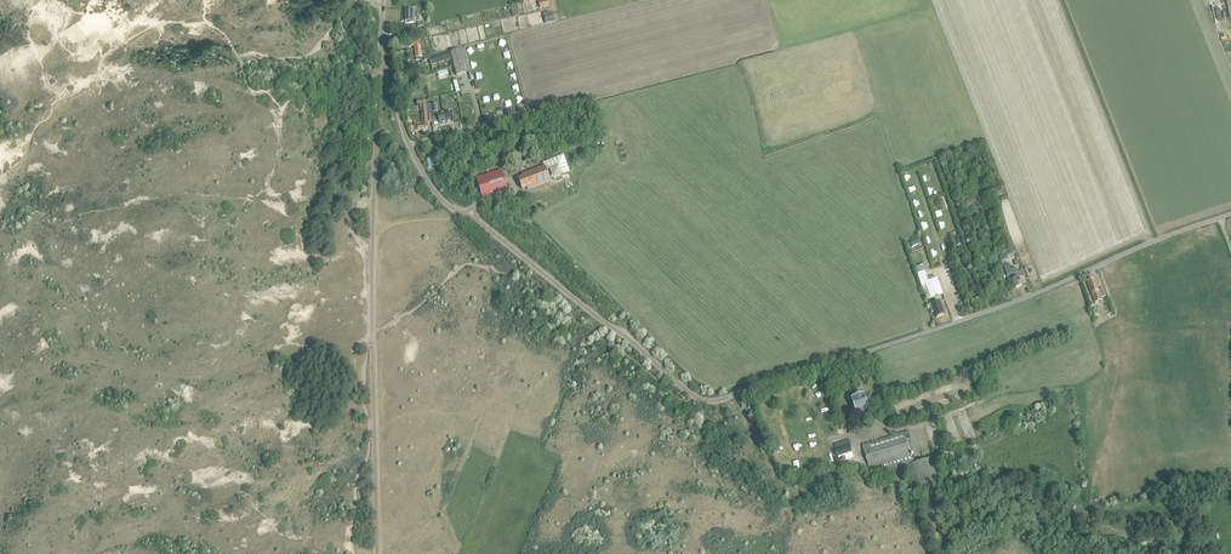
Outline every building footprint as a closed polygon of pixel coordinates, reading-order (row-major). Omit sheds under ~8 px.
[(538,2),(540,8),(549,6),(548,0),(538,0),(538,2)] [(414,10),(406,10),(405,21),(409,21),(409,23),(413,23),(414,10)] [(542,12),(545,22),(554,20),(552,14),(550,14),(549,11),(542,12)] [(411,44),(413,44),(415,58),(422,57),(421,44),(419,44),(419,40),(411,41),(411,44)] [(472,75),(465,48),(431,57),(429,58),(429,59),(431,65),(452,59),(456,76),(468,72),(469,75),(472,75)] [(431,115),(430,104),(426,105),(425,100),(416,100),(417,106),(420,106),(420,108),(421,107),(422,122),(414,122),(415,125),(412,125),(412,131),(428,130),(428,122),(431,122),(431,121),(430,115),(431,115)] [(430,104),(431,115),(430,115),(431,121),(431,122),(432,126),(440,125),(445,123),(443,112),(437,113),(437,111),(436,109),(435,103),(430,104)] [(451,111),(443,112),(445,123),(453,122),(451,111)] [(563,156),(543,163),(544,166),(544,165),(546,170),(550,169),(559,166),(559,167),(562,174),(569,172),(563,156)] [(427,167),(435,166),(434,157),(426,159),(427,167)] [(523,176),(518,178),(522,188),(527,187),(528,190),(550,181),(546,170),(544,165),(544,166),(522,174),(523,176)] [(476,178),(482,198),(507,190),(501,170),(476,178)] [(919,239),(910,243),(912,247),(921,242),(919,239)] [(1008,259),(1015,257),(1013,250),(999,256),(1001,261),(1008,259)] [(922,264),(915,266),(916,268),(917,273),(923,290),(927,288),(932,303),(933,304),(941,302),(945,300),(937,277),(935,278),(934,275),(927,277),(925,270),(924,270),(923,265),(922,264)] [(1011,270),(1006,272),(1007,276),(1010,275),(1012,280),(1013,280),(1016,288),(1023,286),(1019,277),(1016,269),(1016,268),(1010,270),(1011,270)] [(1091,293),(1093,292),(1094,294),(1092,295),(1095,302),(1102,300),(1101,298),(1106,296),(1103,288),(1099,290),(1095,279),(1087,282),(1091,293)] [(932,303),(929,304),(931,313),(934,312),(935,313),(936,318),(945,315),(941,302),(933,304),(932,303)] [(853,400),(855,405),(857,412),(867,408),(864,396),(853,400)] [(871,470),(878,468),(879,473),(913,463),(911,457),(912,457),(906,440),(910,439),(908,431),(863,446),(871,470)] [(835,447),(836,449),(839,457),(841,456),(842,458),(845,457),(845,459),(853,456),(848,442),(835,447)] [(931,459),(914,463),(908,465),(914,488),(938,482),(931,459)]
